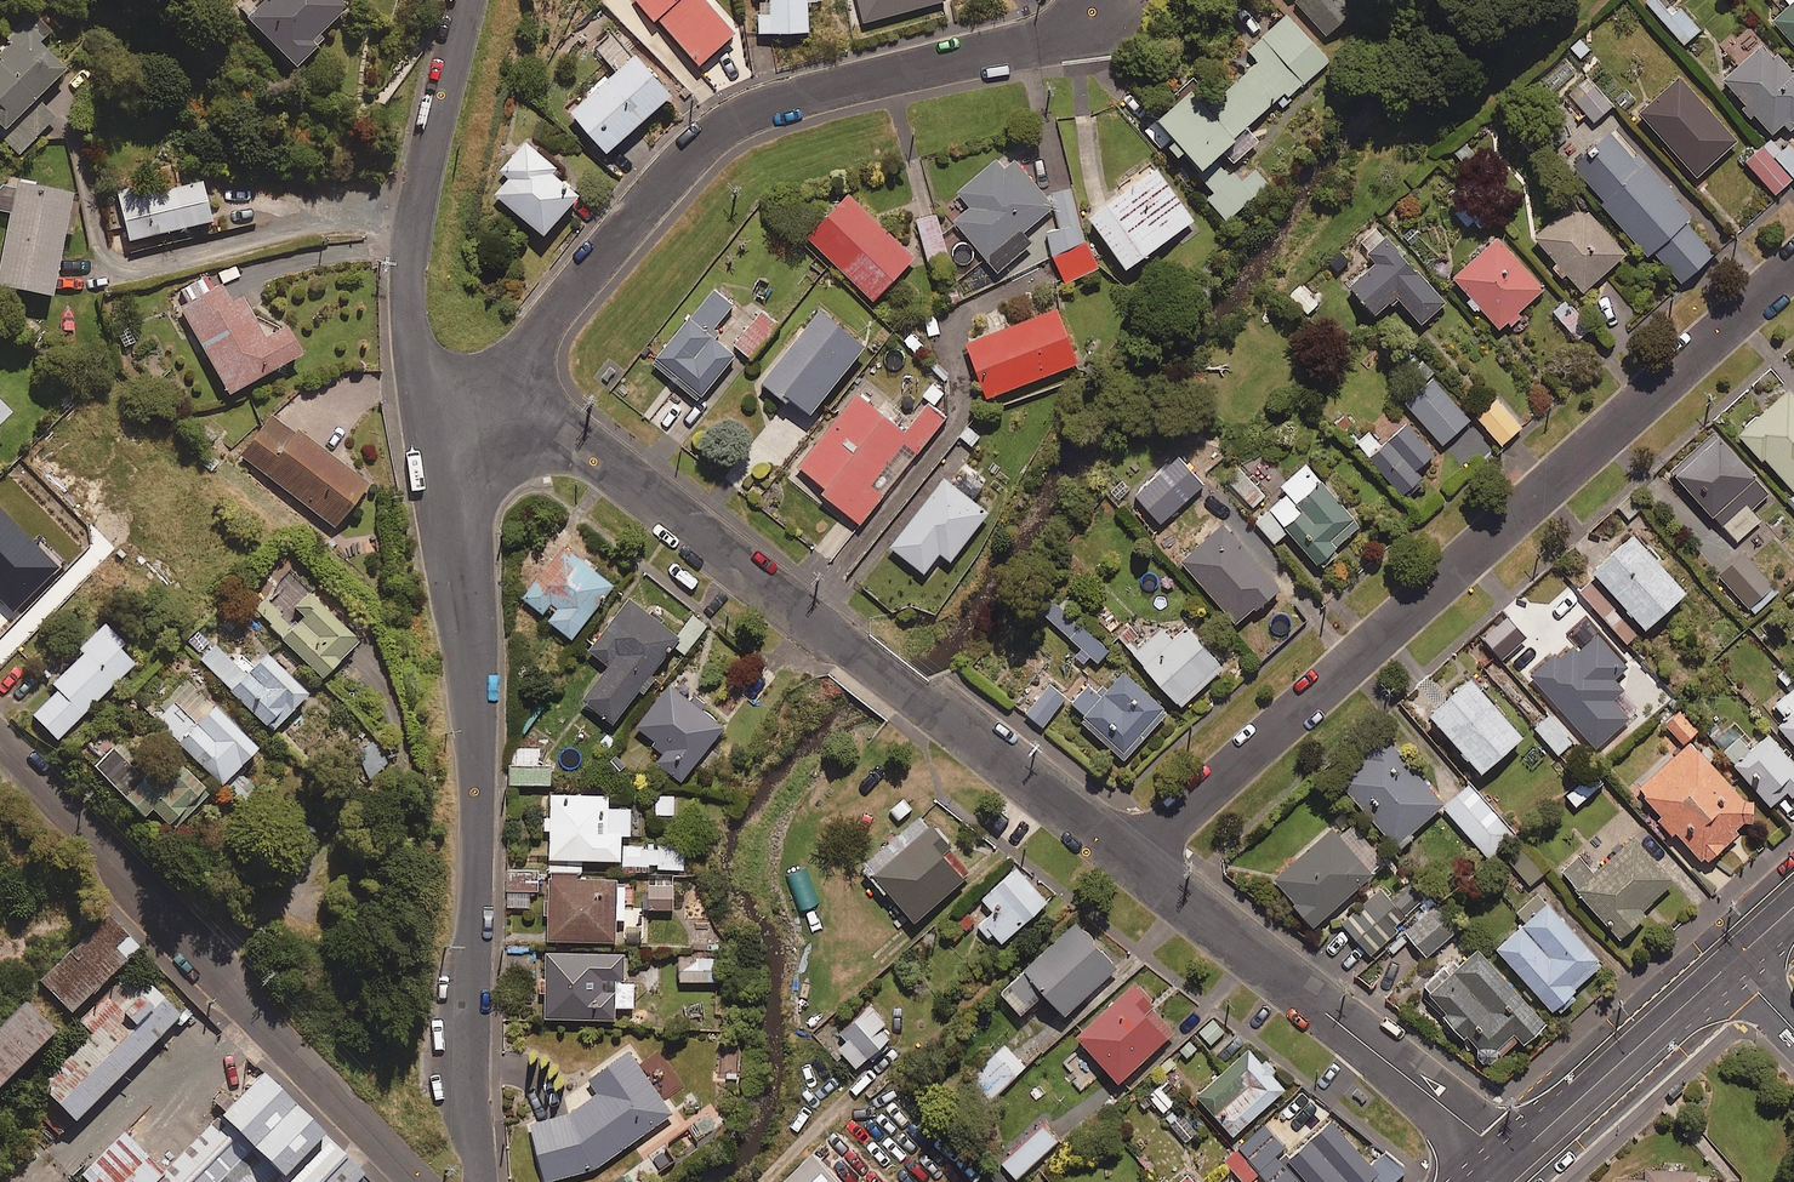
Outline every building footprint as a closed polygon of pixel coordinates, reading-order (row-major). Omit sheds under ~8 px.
[(342,0),(266,0),(247,20),(298,69),(325,42),(320,37),(349,7),(342,0)] [(657,21),(660,18),(702,65),(738,32),(709,0),(638,0),(657,21)] [(772,1),(760,1),(761,33),(811,32),(810,1),(824,0),(772,0),(772,1)] [(867,23),(947,0),(860,0),(867,23)] [(1342,0),(1298,0),(1296,2),(1328,36),(1353,12),(1342,0)] [(1644,6),(1650,1),(1685,44),(1700,32),(1674,0),(1639,0),(1644,6)] [(1791,7),(1775,22),(1793,44),(1793,0),(1785,0),(1791,7)] [(1161,149),(1163,147),(1176,161),(1184,154),(1219,192),(1208,201),(1220,213),(1230,204),(1237,212),(1267,185),(1252,169),(1238,182),(1228,170),(1258,142),(1245,129),(1276,101),(1280,105),(1328,62),(1287,16),(1247,52),(1256,62),(1216,99),(1199,80),(1144,131),(1161,149)] [(67,71),(41,44),(48,37),(36,26),(0,62),(0,127),(4,131),(1,135),(19,154),(55,119),(37,101),(67,71)] [(1756,32),(1736,50),(1746,61),(1724,81),(1772,135),(1784,125),(1789,132),(1793,127),(1793,75),(1756,32)] [(609,152),(675,96),(640,55),(636,59),(616,35),(598,50),(617,72),(573,110),(609,152)] [(1595,123),(1625,94),(1617,87),(1605,99),(1586,79),(1569,96),(1595,123)] [(1737,143),(1680,79),(1640,115),(1697,179),(1737,143)] [(1686,223),(1690,219),(1615,129),(1593,148),(1600,156),(1578,173),(1647,257),(1654,252),(1680,285),(1714,257),(1686,223)] [(560,168),(527,140),(502,170),(511,178),(498,194),(549,236),(581,196),(555,175),(560,168)] [(1793,183),(1793,153),(1787,145),(1772,159),(1792,181),(1793,183)] [(1792,181),(1772,159),(1763,148),(1746,163),(1775,196),(1792,181)] [(1003,173),(994,163),(958,193),(972,210),(956,224),(997,273),(1031,245),(1022,235),(1052,210),(1014,164),(1003,173)] [(1193,223),(1155,171),(1088,220),(1126,271),(1193,223)] [(212,224),(204,182),(120,199),(129,242),(212,224)] [(15,193),(0,190),(0,215),(10,217),(0,268),(0,288),(53,299),(74,195),(17,183),(15,193)] [(917,260),(853,195),(811,237),(875,301),(917,260)] [(1626,256),(1578,201),(1535,239),(1582,294),(1626,256)] [(1444,306),(1375,230),(1360,243),(1379,263),(1350,290),(1376,318),(1397,299),(1422,326),(1444,306)] [(1543,291),(1497,240),(1453,280),(1500,331),(1543,291)] [(1088,243),(1055,259),(1066,282),(1099,265),(1088,243)] [(232,302),(223,286),(213,292),(204,277),(170,296),(227,398),(303,356),(288,328),(265,340),(241,297),(232,302)] [(738,356),(720,341),(730,330),(722,323),(736,306),(717,290),(656,364),(701,401),(738,356)] [(1077,365),(1056,310),(965,345),(986,399),(1077,365)] [(868,347),(824,311),(766,383),(790,402),(793,397),(814,414),(868,347)] [(781,326),(764,312),(737,345),(754,359),(781,326)] [(1471,421),(1432,379),(1404,405),(1443,446),(1471,421)] [(1788,393),(1738,437),(1761,462),(1763,459),(1793,494),(1793,399),(1788,393)] [(908,433),(859,394),(801,466),(829,488),(825,493),(863,524),(947,418),(930,405),(908,433)] [(1522,430),(1501,401),(1477,419),(1499,447),(1522,430)] [(10,417),(0,407),(0,427),(10,417)] [(369,487),(274,414),(242,456),(337,529),(369,487)] [(1356,444),(1402,497),(1425,476),(1421,471),(1436,458),(1407,426),(1381,448),(1368,433),(1356,444)] [(1768,495),(1713,437),(1673,476),(1737,544),(1760,522),(1751,512),(1768,495)] [(1360,527),(1304,467),(1281,489),(1286,494),(1255,524),(1275,545),(1287,533),(1319,566),(1360,527)] [(1265,497),(1240,471),(1227,484),(1252,509),(1265,497)] [(988,518),(944,482),(889,548),(923,576),(939,556),(950,565),(988,518)] [(0,549),(0,598),(7,605),(0,612),(0,632),(2,634),(70,571),(27,524),(0,549)] [(1278,592),(1221,527),(1179,564),(1237,629),(1278,592)] [(1606,625),(1627,648),(1685,596),(1633,538),(1592,574),(1596,579),(1579,594),(1606,625)] [(598,570),(601,567),(589,557),(586,561),(568,546),(526,598),(545,614),(551,607),(559,613),(553,620),(575,637),(617,585),(598,570)] [(1776,591),(1744,555),(1717,578),(1750,614),(1776,591)] [(265,599),(254,609),(323,680),(361,644),(311,592),(291,611),(301,622),(294,629),(265,599)] [(586,701),(616,725),(642,690),(647,694),(659,679),(654,676),(678,645),(688,653),(709,625),(695,614),(679,635),(633,599),(593,651),(612,667),(586,701)] [(1108,652),(1054,605),(1043,617),(1098,664),(1108,652)] [(58,742),(134,667),(119,651),(125,645),(105,625),(80,649),(85,654),(53,686),(59,692),(34,717),(58,742)] [(1627,648),(1606,625),(1585,644),(1581,638),(1571,647),(1575,653),(1546,679),(1600,739),(1660,686),(1627,648)] [(1224,668),(1189,628),(1174,641),(1162,628),(1132,655),(1179,708),(1224,668)] [(247,677),(216,646),(200,662),(274,734),(308,698),(267,657),(247,677)] [(1166,716),(1125,677),(1101,702),(1088,689),(1070,707),(1124,759),(1166,716)] [(708,704),(676,679),(639,727),(668,750),(659,762),(684,782),(728,728),(704,709),(708,704)] [(1522,740),(1469,681),(1428,718),(1481,777),(1522,740)] [(223,789),(250,763),(261,752),(195,684),(157,720),(223,789)] [(1065,699),(1047,686),(1025,715),(1042,728),(1065,699)] [(1793,746),(1793,689),(1775,706),(1787,719),(1777,727),(1793,746)] [(1573,743),(1548,715),(1534,728),(1559,755),(1573,743)] [(1770,809),(1787,795),(1791,800),(1793,797),(1793,768),(1769,737),(1749,753),(1737,739),(1722,750),(1770,809)] [(360,774),(367,783),(390,763),(370,741),(356,753),(369,767),(360,774)] [(1444,808),(1384,743),(1340,784),(1400,849),(1444,808)] [(1690,744),(1636,795),(1654,814),(1650,818),(1670,839),(1674,835),(1704,867),(1739,834),(1736,831),(1743,825),(1753,826),(1753,804),(1744,802),(1690,744)] [(180,767),(158,789),(134,764),(138,760),(123,745),(96,771),(147,822),(155,814),(176,835),(212,799),(180,767)] [(541,768),(540,748),(517,749),(517,768),(513,769),(513,785),(553,784),(552,768),(541,768)] [(223,789),(213,798),(224,810),(234,800),(242,809),(269,783),(250,763),(223,789)] [(1512,834),(1471,789),(1444,813),(1485,858),(1512,834)] [(553,817),(544,817),(544,831),(553,831),(552,859),(661,862),(660,869),(686,870),(687,845),(625,844),(625,834),(633,834),(634,808),(610,807),(611,796),(554,795),(553,817)] [(919,923),(967,880),(945,854),(955,845),(936,824),(932,828),(922,816),(867,865),(919,923)] [(1371,878),(1331,832),(1272,883),(1312,929),(1371,878)] [(1672,885),(1632,841),(1592,876),(1577,859),(1561,873),(1621,940),(1646,918),(1641,913),(1672,885)] [(1546,872),(1524,849),(1510,863),(1532,885),(1546,872)] [(1050,904),(1020,868),(984,897),(997,912),(980,926),(999,947),(1050,904)] [(540,891),(541,872),(510,870),(508,905),(531,906),(532,891),(540,891)] [(580,875),(553,874),(552,941),(619,942),(620,919),(627,919),(627,881),(580,881),(580,875)] [(675,909),(674,886),(650,887),(652,910),(675,909)] [(1393,903),(1380,889),(1347,918),(1377,951),(1398,932),(1394,927),(1419,905),(1407,890),(1393,903)] [(1459,930),(1437,906),(1406,934),(1428,958),(1459,930)] [(1601,967),(1547,906),(1497,951),(1554,1016),(1574,998),(1570,994),(1601,967)] [(144,948),(107,912),(46,976),(83,1012),(144,948)] [(1079,925),(1004,992),(1024,1016),(1050,993),(1069,1015),(1119,970),(1079,925)] [(1545,1028),(1478,952),(1450,977),(1444,970),(1423,989),(1447,1016),(1443,1019),(1488,1069),(1517,1042),(1523,1048),(1545,1028)] [(627,954),(550,953),(549,1019),(619,1020),(619,1008),(636,1008),(637,983),(627,982),(627,954)] [(721,957),(684,957),(683,981),(720,981),(721,957)] [(192,1013),(160,979),(54,1079),(86,1112),(192,1013)] [(1176,1033),(1133,987),(1080,1037),(1123,1083),(1176,1033)] [(0,1027),(0,1082),(54,1025),(26,999),(0,1027)] [(890,1023),(870,1005),(834,1046),(862,1070),(890,1038),(883,1032),(890,1023)] [(1288,1090),(1252,1050),(1201,1097),(1237,1137),(1288,1090)] [(674,1115),(631,1053),(588,1083),(597,1096),(570,1115),(534,1125),(548,1181),(598,1168),(674,1115)] [(282,1181),(327,1139),(266,1076),(222,1119),(282,1181)] [(1157,1081),(1139,1096),(1145,1104),(1154,1097),(1166,1112),(1176,1104),(1157,1081)] [(1200,1130),(1182,1111),(1168,1124),(1186,1143),(1200,1130)] [(1339,1114),(1287,1164),(1304,1181),(1307,1178),(1311,1181),(1397,1181),(1408,1172),(1387,1150),(1373,1163),(1339,1127),(1346,1121),(1339,1114)] [(222,1119),(164,1174),(156,1181),(280,1181),(282,1181),(222,1119)] [(838,1122),(778,1181),(897,1181),(838,1122)] [(1060,1142),(1046,1127),(1005,1164),(1018,1179),(1060,1142)] [(1268,1144),(1258,1132),(1241,1146),(1271,1180),(1283,1170),(1264,1148),(1268,1144)] [(124,1134),(82,1175),(88,1181),(156,1181),(164,1174),(124,1134)] [(327,1139),(282,1181),(280,1181),(369,1181),(327,1139)] [(1239,1150),(1227,1161),(1246,1181),(1251,1181),(1261,1174),(1239,1150)] [(1696,1180),(1698,1169),(1646,1167),(1645,1176),(1615,1175),(1615,1181),(1719,1181),(1696,1180)]
